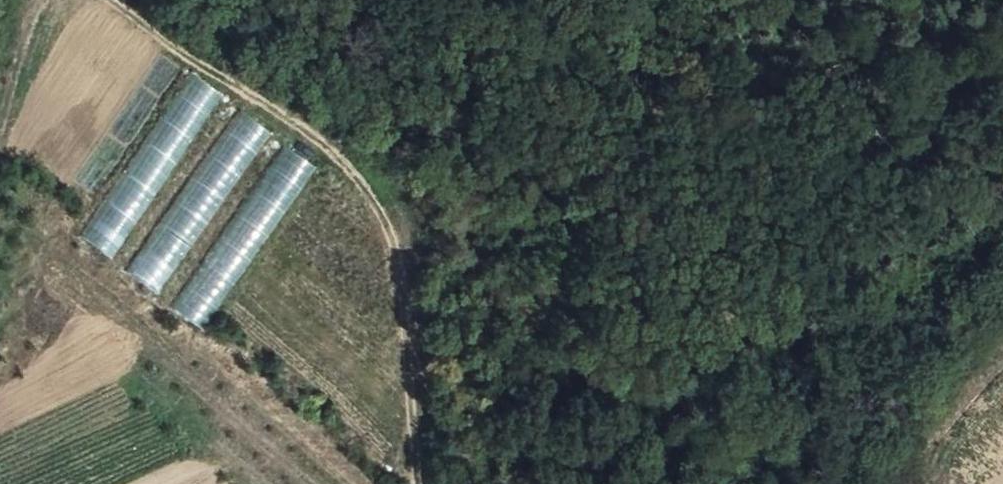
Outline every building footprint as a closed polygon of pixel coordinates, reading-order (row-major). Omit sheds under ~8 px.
[(82,237),(113,258),(225,96),(194,75),(82,237)] [(126,272),(157,294),(269,132),(237,110),(126,272)] [(172,308),(204,329),(315,167),(284,146),(172,308)]
